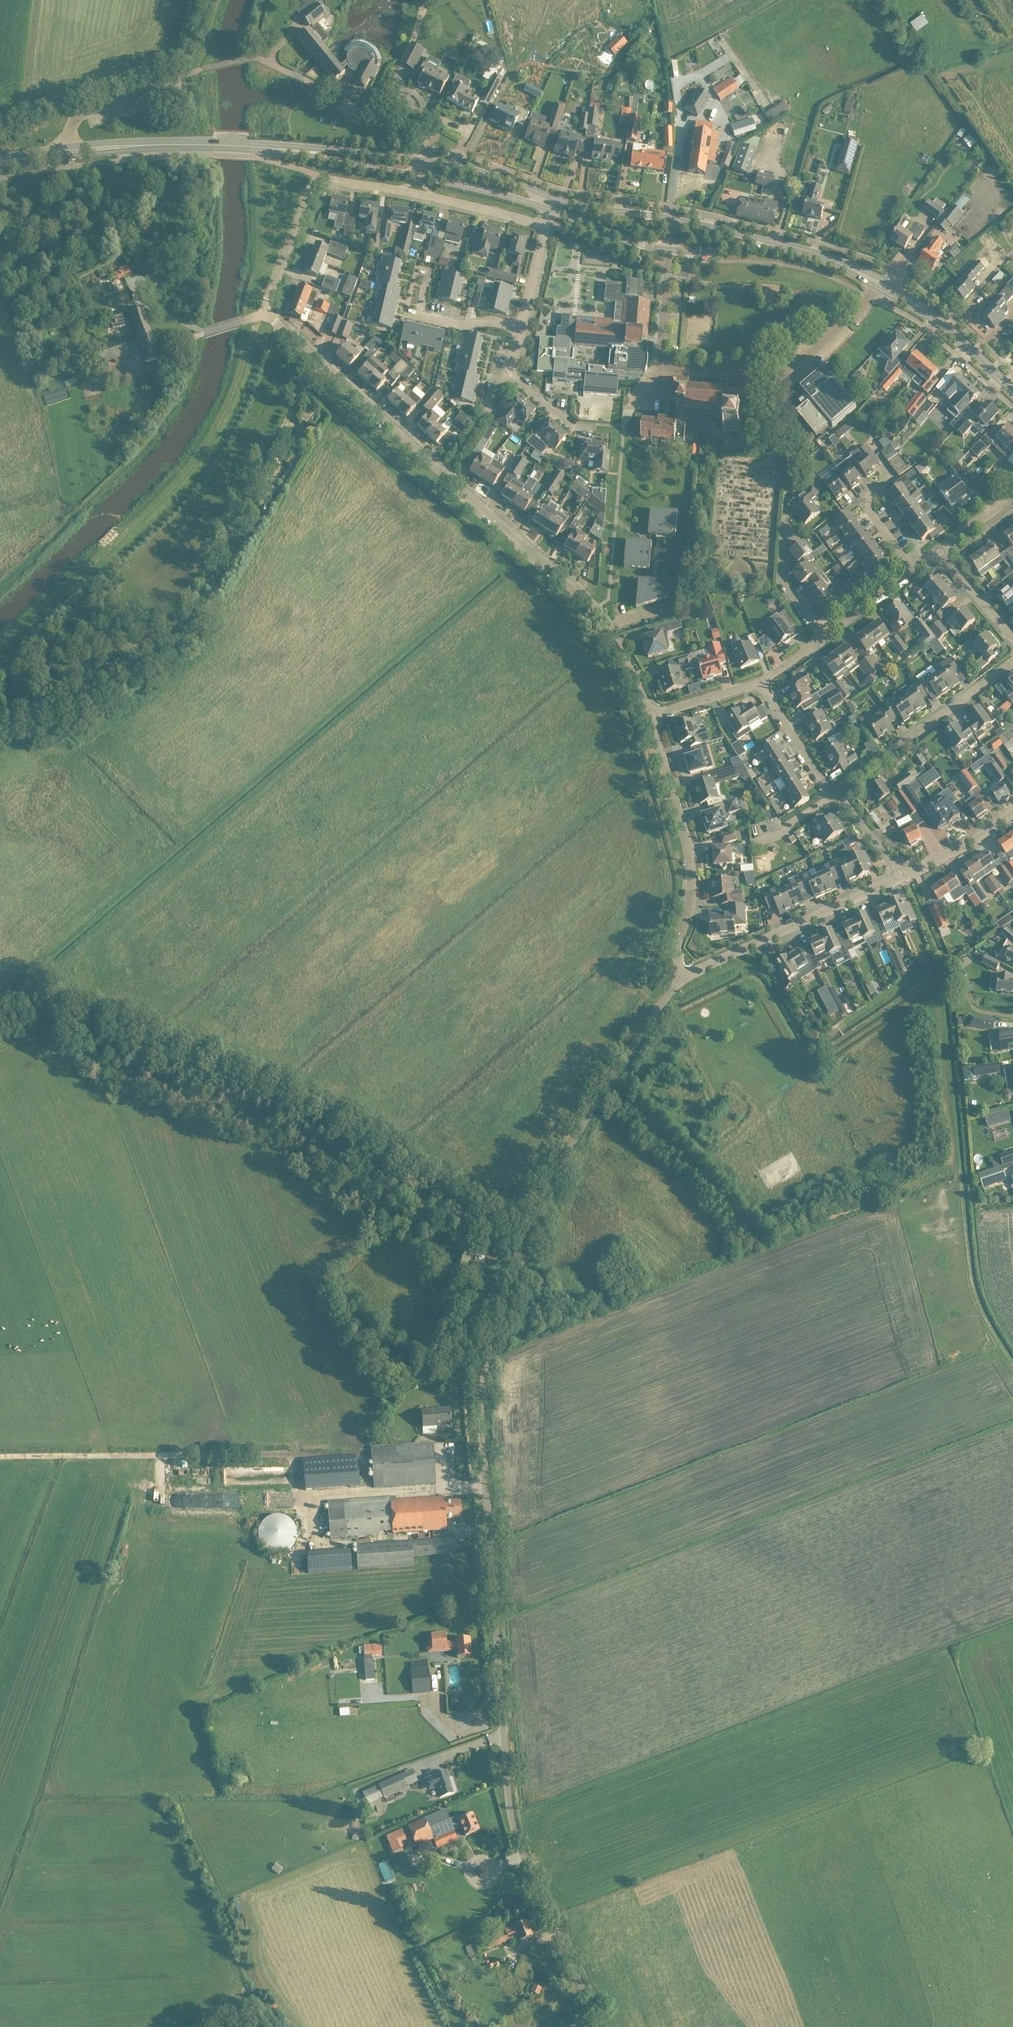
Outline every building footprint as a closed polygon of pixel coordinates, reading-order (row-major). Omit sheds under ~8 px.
[(302,17),(310,26),(325,14),(322,9),(324,8),(320,3),(318,5),(317,4),(302,17)] [(911,20),(917,29),(929,20),(922,12),(911,20)] [(324,17),(313,26),(316,30),(312,33),(309,30),(298,38),(314,57),(312,58),(318,65),(319,64),(334,82),(345,73),(342,70),(349,64),(350,66),(351,68),(353,69),(354,70),(360,73),(355,82),(358,84),(364,87),(370,78),(372,79),(378,69),(372,65),(372,63),(372,61),(371,59),(371,57),(370,56),(368,54),(367,53),(365,51),(363,51),(361,50),(359,50),(357,50),(355,50),(353,50),(351,51),(349,53),(348,55),(347,56),(347,59),(347,61),(340,67),(321,44),(327,39),(322,33),(330,25),(324,17)] [(624,37),(633,45),(640,39),(631,30),(624,37)] [(607,48),(614,55),(627,43),(620,36),(607,48)] [(401,64),(413,70),(424,50),(411,44),(401,64)] [(358,84),(350,97),(360,101),(384,66),(373,60),(372,61),(372,63),(372,65),(378,69),(372,79),(370,78),(364,87),(358,84)] [(422,75),(417,84),(419,85),(419,87),(423,90),(426,89),(440,96),(449,77),(441,73),(440,76),(433,73),(435,69),(424,64),(419,73),(422,75)] [(483,78),(491,82),(480,102),(488,106),(503,77),(487,69),(483,78)] [(713,88),(720,100),(739,88),(738,87),(746,82),(741,75),(733,79),(731,76),(713,88)] [(466,89),(455,84),(447,100),(458,105),(472,112),(479,100),(464,93),(466,89)] [(523,91),(539,99),(543,92),(527,84),(523,91)] [(634,89),(633,95),(643,97),(644,91),(634,89)] [(697,117),(710,97),(698,89),(685,109),(697,117)] [(539,144),(538,145),(543,147),(547,139),(553,141),(554,139),(559,123),(565,105),(555,101),(547,125),(539,123),(539,124),(532,121),(525,139),(539,144)] [(498,126),(502,128),(511,133),(516,122),(523,125),(529,113),(509,102),(505,109),(499,105),(491,121),(499,125),(498,126)] [(764,115),(769,124),(786,113),(780,104),(764,115)] [(580,130),(586,131),(587,131),(590,108),(586,108),(585,115),(582,115),(580,130)] [(587,131),(586,131),(585,137),(595,139),(596,128),(597,128),(599,110),(590,108),(587,131)] [(636,142),(640,117),(630,116),(626,140),(636,142)] [(730,124),(734,136),(756,129),(751,117),(730,124)] [(568,136),(571,128),(559,123),(554,139),(559,140),(555,152),(573,159),(580,140),(581,139),(574,136),(574,137),(568,136)] [(714,163),(718,134),(707,132),(708,124),(700,123),(698,131),(694,130),(688,172),(705,175),(707,162),(714,163)] [(664,129),(664,149),(672,148),(672,129),(664,129)] [(758,147),(760,139),(748,137),(747,146),(758,147)] [(835,171),(849,175),(858,145),(844,140),(835,171)] [(592,160),(602,161),(602,163),(610,164),(611,156),(619,157),(621,144),(602,142),(602,143),(594,142),(593,151),(591,151),(590,156),(592,157),(592,160)] [(732,168),(748,174),(757,150),(741,144),(732,168)] [(632,153),(630,167),(644,169),(647,151),(641,150),(641,146),(633,145),(632,153)] [(647,151),(644,169),(664,172),(666,157),(653,155),(654,148),(647,147),(647,151)] [(720,164),(728,167),(733,154),(726,151),(720,164)] [(755,184),(763,186),(766,175),(757,173),(755,184)] [(766,175),(763,186),(772,188),(774,177),(766,175)] [(815,205),(821,187),(813,185),(804,215),(821,220),(824,208),(815,205)] [(962,210),(970,200),(964,195),(956,204),(962,210)] [(332,199),(329,213),(335,214),(338,215),(336,222),(335,222),(334,228),(342,229),(343,225),(345,214),(348,202),(340,201),(341,199),(334,197),(333,199),(332,199)] [(736,215),(755,219),(760,200),(749,198),(748,202),(740,200),(736,215)] [(760,200),(755,219),(773,224),(778,204),(760,200)] [(922,209),(937,220),(943,210),(928,200),(922,209)] [(937,224),(946,231),(951,226),(953,227),(964,214),(952,204),(937,224)] [(362,205),(360,219),(368,220),(367,231),(366,232),(373,233),(373,236),(371,249),(379,250),(381,241),(382,231),(375,230),(377,220),(379,207),(362,205)] [(382,231),(381,241),(383,242),(384,233),(390,234),(391,223),(405,225),(399,249),(395,248),(394,254),(406,257),(412,234),(414,224),(407,222),(408,212),(393,210),(392,215),(385,214),(384,221),(382,231)] [(414,224),(412,234),(424,237),(427,228),(434,230),(436,218),(423,215),(422,220),(416,219),(414,224)] [(438,238),(433,259),(432,263),(439,265),(444,241),(459,245),(461,237),(462,237),(465,225),(449,221),(446,233),(439,232),(438,238)] [(892,241),(905,250),(913,238),(918,241),(924,231),(913,224),(907,234),(900,229),(892,241)] [(332,235),(332,240),(351,244),(351,242),(352,242),(354,226),(352,226),(345,225),(344,237),(332,235)] [(471,253),(487,257),(489,248),(497,250),(501,234),(486,230),(484,237),(476,235),(471,253)] [(953,290),(964,301),(976,288),(971,283),(979,274),(997,256),(1002,261),(1012,248),(1012,244),(1004,235),(973,268),(953,290)] [(513,265),(519,267),(526,240),(513,236),(508,255),(515,256),(513,265)] [(424,257),(433,259),(438,238),(431,237),(428,252),(425,252),(424,257)] [(919,262),(933,272),(941,259),(936,255),(944,243),(936,238),(919,262)] [(331,242),(329,247),(336,250),(334,256),(344,260),(348,249),(331,242)] [(316,245),(310,259),(323,264),(327,254),(328,250),(316,245)] [(379,265),(378,270),(397,275),(400,262),(392,260),(393,255),(384,253),(381,265),(379,265)] [(323,264),(310,259),(305,272),(317,277),(323,264)] [(128,263),(120,267),(124,277),(132,273),(128,263)] [(135,274),(147,275),(147,266),(135,266),(135,274)] [(394,288),(397,275),(378,270),(376,276),(379,277),(377,284),(383,286),(383,285),(394,288)] [(444,272),(441,285),(460,290),(462,284),(459,284),(461,276),(444,272)] [(496,279),(515,284),(517,277),(497,272),(496,279)] [(341,294),(351,297),(358,279),(354,278),(348,275),(341,294)] [(326,276),(321,287),(336,293),(340,281),(326,276)] [(478,285),(476,292),(482,293),(485,278),(478,276),(476,285),(478,285)] [(361,280),(360,288),(370,291),(372,283),(361,280)] [(557,328),(556,339),(540,338),(537,371),(553,372),(553,380),(584,383),(583,394),(617,397),(618,378),(640,380),(641,374),(643,374),(643,373),(644,373),(645,373),(646,371),(647,367),(647,363),(648,358),(647,354),(647,352),(646,352),(645,352),(645,351),(641,350),(642,332),(646,332),(649,302),(642,302),(644,282),(627,280),(626,285),(606,283),(604,302),(616,303),(614,321),(577,318),(576,322),(572,322),(572,316),(562,315),(561,328),(557,328)] [(491,291),(490,297),(509,302),(512,288),(495,284),(493,292),(491,291)] [(101,290),(104,297),(115,292),(112,285),(101,290)] [(378,294),(377,298),(397,302),(400,289),(394,288),(383,285),(383,286),(381,293),(379,292),(378,294)] [(460,290),(441,285),(438,299),(455,303),(457,295),(459,296),(460,290)] [(299,286),(294,301),(312,308),(317,293),(299,286)] [(1005,306),(1006,304),(1007,304),(1012,297),(1012,292),(1007,287),(998,297),(999,297),(981,316),(982,317),(995,329),(1006,317),(1005,316),(1008,313),(1008,309),(1005,306)] [(379,304),(377,312),(394,316),(397,302),(377,298),(371,296),(370,300),(377,301),(376,304),(379,304)] [(509,302),(490,297),(488,303),(490,303),(489,311),(506,315),(509,302)] [(317,300),(314,309),(326,313),(329,305),(317,300)] [(312,308),(294,301),(288,314),(307,321),(309,316),(312,308)] [(130,312),(135,328),(148,324),(146,317),(143,308),(130,312)] [(314,309),(311,316),(324,321),(323,322),(330,325),(328,332),(336,335),(342,319),(334,316),(326,313),(314,309)] [(394,316),(377,312),(375,319),(373,318),(372,320),(367,319),(367,323),(371,324),(391,329),(394,316)] [(342,319),(336,335),(336,336),(348,340),(353,326),(342,321),(342,320),(342,319)] [(316,323),(321,334),(327,331),(322,320),(316,323)] [(413,350),(414,346),(418,326),(405,323),(401,340),(409,342),(407,349),(413,350)] [(148,324),(135,328),(146,364),(159,359),(154,346),(148,324)] [(420,345),(428,347),(432,330),(418,326),(414,346),(420,347),(420,345)] [(432,330),(428,347),(435,348),(434,351),(440,352),(445,333),(432,330)] [(464,339),(462,346),(479,350),(482,337),(463,332),(462,338),(464,339)] [(890,376),(897,368),(905,359),(900,354),(907,345),(897,336),(882,352),(889,359),(885,372),(890,376)] [(364,348),(369,352),(379,340),(378,340),(373,337),(364,348)] [(91,350),(97,367),(130,355),(123,338),(91,350)] [(358,375),(367,383),(376,373),(382,366),(373,357),(380,348),(384,351),(387,347),(379,340),(369,352),(364,357),(369,362),(358,375)] [(336,356),(349,367),(359,356),(358,356),(364,350),(358,345),(353,351),(346,345),(336,356)] [(458,353),(457,358),(476,363),(479,350),(462,346),(460,353),(458,353)] [(913,380),(928,363),(917,353),(907,365),(902,371),(913,380)] [(473,376),(476,363),(457,358),(455,364),(458,365),(456,372),(462,374),(462,373),(473,376)] [(400,376),(409,366),(401,360),(388,374),(395,381),(400,375),(400,376)] [(939,381),(934,377),(939,372),(934,368),(935,366),(930,363),(929,364),(928,363),(913,380),(912,381),(928,394),(939,381)] [(806,404),(799,410),(819,434),(834,421),(836,424),(859,404),(827,365),(803,385),(810,392),(802,399),(806,404)] [(376,373),(367,383),(376,392),(386,381),(382,378),(388,371),(382,366),(376,373)] [(414,371),(409,366),(400,376),(406,380),(414,371)] [(897,368),(890,376),(880,387),(886,392),(902,373),(897,368)] [(852,378),(860,384),(862,375),(858,371),(852,378)] [(476,390),(479,377),(473,376),(462,373),(462,374),(460,381),(458,380),(456,386),(476,390)] [(946,389),(954,396),(967,382),(959,375),(946,389)] [(677,404),(676,421),(676,422),(686,423),(686,422),(687,422),(687,420),(686,420),(687,413),(693,414),(693,415),(695,416),(695,414),(701,415),(701,416),(703,416),(703,415),(709,415),(709,417),(711,417),(711,415),(718,416),(717,420),(722,420),(722,421),(726,421),(725,430),(723,432),(724,434),(725,433),(729,433),(729,432),(739,433),(741,435),(743,434),(741,432),(742,419),(745,417),(744,416),(744,413),(749,409),(751,409),(752,407),(750,407),(750,402),(752,401),(751,399),(750,400),(746,395),(747,383),(748,382),(747,381),(746,382),(739,381),(739,380),(737,379),(737,381),(730,381),(731,379),(729,379),(729,380),(721,380),(716,380),(716,381),(717,381),(717,387),(714,386),(714,385),(712,385),(712,386),(706,386),(706,384),(704,384),(704,386),(698,385),(698,383),(696,383),(695,385),(690,384),(690,383),(689,383),(689,379),(674,378),(673,379),(671,381),(669,381),(669,384),(670,385),(673,387),(673,389),(676,389),(676,388),(679,388),(678,392),(677,404)] [(960,415),(980,394),(967,382),(954,396),(958,400),(947,411),(956,419),(950,425),(955,430),(965,419),(960,415)] [(476,390),(456,386),(455,392),(457,392),(456,400),(473,404),(476,390)] [(418,404),(424,409),(438,392),(432,387),(421,400),(412,392),(397,410),(406,418),(418,404)] [(387,401),(397,410),(412,392),(407,388),(401,395),(396,391),(387,401)] [(417,427),(427,436),(442,418),(441,418),(442,417),(434,409),(444,397),(438,392),(424,409),(429,414),(417,427)] [(913,418),(927,400),(918,393),(904,411),(913,418)] [(506,411),(498,421),(507,428),(514,419),(522,425),(526,422),(536,410),(527,402),(527,403),(524,401),(525,400),(519,394),(506,411)] [(918,425),(933,405),(927,400),(912,420),(918,425)] [(982,431),(998,413),(997,411),(997,410),(994,407),(992,407),(988,403),(969,423),(965,419),(955,430),(963,437),(974,425),(982,431)] [(876,407),(872,415),(879,419),(884,411),(876,407)] [(310,424),(313,426),(322,413),(319,410),(310,424)] [(442,418),(427,436),(436,444),(452,426),(457,431),(468,419),(462,413),(453,423),(449,420),(446,423),(442,418)] [(536,435),(543,440),(543,439),(555,449),(567,435),(557,427),(557,426),(549,419),(536,435)] [(676,422),(676,421),(659,420),(659,422),(643,421),(641,438),(677,441),(677,444),(684,445),(686,423),(676,422)] [(992,445),(996,449),(1001,443),(1008,450),(1009,450),(1012,446),(1012,431),(1009,427),(992,445)] [(891,428),(887,433),(894,439),(898,434),(891,428)] [(526,442),(533,449),(540,441),(532,434),(526,442)] [(482,438),(476,449),(482,453),(488,442),(482,438)] [(879,442),(885,450),(891,445),(894,443),(884,438),(879,442)] [(579,460),(585,461),(585,459),(600,461),(599,471),(608,472),(608,471),(609,452),(609,451),(609,453),(603,452),(604,444),(591,443),(591,441),(581,440),(579,460)] [(971,451),(978,458),(988,448),(980,441),(971,451)] [(861,449),(851,456),(856,463),(865,475),(867,478),(875,473),(872,470),(875,467),(870,461),(875,457),(867,445),(861,450),(861,449)] [(698,446),(697,456),(704,457),(705,447),(698,446)] [(898,455),(891,446),(882,453),(888,462),(898,455)] [(1003,456),(1008,461),(1012,466),(1012,446),(1009,450),(1008,450),(1003,456)] [(497,454),(495,458),(502,462),(505,458),(498,453),(497,454)] [(480,455),(469,472),(481,479),(492,462),(480,455)] [(888,462),(892,467),(902,460),(898,455),(888,462)] [(851,456),(836,468),(841,475),(841,474),(850,486),(852,490),(859,484),(857,481),(865,475),(856,463),(851,456)] [(509,473),(516,477),(526,462),(519,458),(509,473)] [(892,467),(896,472),(905,465),(902,460),(892,467)] [(492,462),(481,479),(493,487),(498,478),(501,475),(500,474),(503,469),(504,468),(493,461),(492,462)] [(950,466),(960,479),(967,474),(957,462),(950,466)] [(905,465),(896,472),(899,477),(909,470),(905,465)] [(970,467),(966,472),(970,476),(974,470),(970,467)] [(841,475),(836,468),(830,472),(835,479),(826,486),(837,501),(844,496),(842,492),(850,486),(841,474),(841,475)] [(555,490),(564,476),(557,472),(549,485),(555,490)] [(910,497),(906,492),(913,486),(905,476),(895,484),(898,489),(889,496),(893,501),(891,502),(895,507),(897,506),(897,507),(910,497)] [(941,492),(953,508),(959,503),(962,506),(971,499),(957,480),(956,480),(954,477),(947,482),(949,486),(941,492)] [(523,511),(534,494),(531,492),(537,483),(529,478),(523,488),(513,505),(523,511)] [(507,501),(513,505),(523,488),(512,481),(509,486),(508,485),(501,497),(502,498),(502,499),(502,500),(506,503),(507,502),(507,501)] [(820,513),(812,503),(821,497),(817,491),(822,487),(819,482),(813,486),(813,487),(797,499),(802,505),(795,511),(805,525),(820,513)] [(600,489),(600,493),(592,493),(592,495),(600,503),(605,505),(606,492),(602,492),(602,489),(600,489)] [(897,507),(906,518),(919,509),(919,508),(914,503),(922,497),(917,492),(910,497),(897,507)] [(603,518),(604,518),(605,505),(600,503),(592,495),(591,495),(586,503),(603,517),(603,518)] [(552,518),(555,512),(556,512),(559,507),(552,502),(550,503),(547,508),(543,505),(540,511),(532,523),(533,523),(533,526),(537,528),(539,527),(544,530),(552,518)] [(906,518),(914,529),(927,520),(923,514),(930,509),(926,503),(919,508),(919,509),(906,518)] [(649,535),(662,536),(665,512),(658,511),(657,515),(651,514),(649,535)] [(552,518),(544,530),(549,534),(549,536),(553,538),(554,537),(556,538),(563,526),(566,520),(562,518),(563,517),(555,512),(552,518)] [(665,512),(662,536),(676,538),(677,517),(672,516),(672,513),(665,512)] [(835,524),(842,532),(856,522),(849,513),(835,524)] [(927,520),(914,529),(923,541),(929,536),(933,541),(936,538),(937,539),(939,537),(938,537),(945,532),(941,527),(935,531),(931,525),(938,520),(934,514),(927,520)] [(842,532),(848,541),(862,531),(862,530),(856,522),(842,532)] [(591,530),(602,537),(603,530),(595,525),(591,530)] [(571,552),(576,555),(583,543),(586,538),(576,531),(577,530),(570,526),(566,533),(559,544),(565,548),(564,550),(569,553),(571,552)] [(854,550),(871,538),(864,529),(862,530),(862,531),(848,541),(851,544),(853,543),(857,548),(854,550)] [(1004,536),(1012,547),(1010,548),(1012,552),(1012,529),(1004,536)] [(859,552),(863,557),(877,547),(871,538),(854,550),(857,554),(859,552)] [(627,547),(626,555),(651,557),(652,544),(631,542),(630,548),(627,547)] [(793,562),(799,571),(808,565),(816,559),(812,554),(813,554),(804,542),(790,553),(796,560),(793,562)] [(583,543),(576,555),(587,563),(595,551),(583,543)] [(992,545),(981,553),(990,566),(1001,558),(992,545)] [(669,570),(685,571),(688,548),(672,547),(669,570)] [(867,567),(868,567),(882,557),(884,556),(877,547),(863,557),(862,559),(864,562),(866,560),(870,565),(867,567)] [(655,562),(666,563),(667,554),(656,552),(655,562)] [(990,566),(981,553),(970,561),(981,577),(992,570),(990,566)] [(651,557),(626,555),(626,562),(629,562),(629,568),(649,570),(651,557)] [(882,557),(868,567),(874,576),(888,566),(882,557)] [(832,569),(837,576),(844,572),(838,564),(832,569)] [(808,580),(812,585),(824,575),(817,566),(812,570),(808,565),(799,571),(794,575),(802,585),(808,580)] [(832,569),(825,574),(844,598),(851,593),(832,569)] [(1012,573),(1006,579),(1002,583),(1007,589),(999,596),(1008,607),(1012,603),(1012,573)] [(809,594),(816,604),(830,594),(826,589),(832,585),(824,575),(812,585),(815,589),(809,594)] [(930,595),(934,600),(947,589),(938,578),(932,583),(928,578),(914,590),(923,601),(930,595)] [(1002,583),(998,578),(987,587),(991,591),(1002,583)] [(844,583),(851,593),(856,589),(849,579),(844,583)] [(652,604),(654,582),(640,581),(638,602),(639,602),(642,602),(643,606),(652,604)] [(668,583),(654,582),(652,604),(670,599),(670,590),(667,589),(668,583)] [(950,605),(956,599),(947,589),(934,600),(938,605),(932,610),(941,620),(954,609),(950,605)] [(830,594),(816,604),(824,615),(831,610),(835,614),(847,605),(839,595),(834,599),(830,594)] [(886,611),(896,625),(903,620),(906,625),(914,620),(904,606),(902,607),(899,601),(886,611)] [(948,623),(959,636),(975,622),(965,609),(948,623)] [(769,633),(757,642),(758,644),(759,644),(764,655),(777,645),(778,646),(782,643),(783,644),(786,645),(791,641),(789,638),(793,635),(789,630),(795,626),(785,611),(779,616),(778,614),(770,619),(770,622),(773,627),(767,631),(769,633)] [(664,633),(644,639),(649,657),(668,652),(665,642),(669,641),(668,633),(683,629),(680,620),(662,626),(664,633)] [(929,643),(936,638),(930,630),(922,620),(915,625),(924,636),(916,642),(921,648),(929,643)] [(879,622),(868,631),(878,644),(884,640),(889,636),(886,631),(879,622)] [(939,622),(930,630),(936,638),(938,641),(948,633),(939,622)] [(868,631),(857,639),(863,647),(867,653),(869,656),(871,655),(876,651),(873,648),(878,644),(868,631)] [(906,633),(901,637),(905,642),(910,638),(906,633)] [(750,643),(733,650),(741,669),(759,661),(752,647),(758,644),(757,642),(754,635),(748,638),(750,643)] [(995,658),(991,653),(997,647),(987,635),(976,644),(974,646),(979,652),(972,658),(982,669),(995,658)] [(897,636),(891,641),(901,654),(903,653),(907,650),(897,636)] [(936,638),(929,643),(937,654),(944,648),(938,641),(936,638)] [(971,639),(965,644),(966,646),(973,647),(974,646),(976,644),(971,639)] [(699,671),(701,670),(704,680),(706,679),(707,681),(714,679),(713,677),(722,674),(719,665),(726,663),(722,652),(719,644),(707,648),(710,656),(705,657),(706,658),(698,661),(699,663),(697,663),(699,671)] [(847,646),(836,655),(846,669),(847,669),(850,673),(859,666),(861,665),(853,654),(847,646)] [(685,665),(687,671),(695,669),(691,655),(678,659),(681,666),(685,665)] [(836,655),(824,663),(835,678),(837,681),(843,676),(841,673),(846,669),(836,655)] [(870,657),(865,661),(876,675),(882,670),(872,656),(870,657)] [(943,671),(938,675),(949,690),(960,683),(954,674),(958,671),(959,672),(950,659),(940,667),(943,671)] [(861,665),(859,666),(870,680),(866,683),(870,688),(880,680),(876,675),(865,661),(861,665)] [(660,673),(662,680),(663,679),(667,692),(682,688),(680,680),(682,679),(679,668),(660,673)] [(801,707),(804,712),(822,701),(817,694),(811,698),(805,688),(812,683),(811,683),(805,673),(790,683),(794,689),(786,694),(788,697),(789,696),(797,709),(801,707)] [(949,690),(938,675),(933,678),(930,674),(919,682),(928,695),(929,694),(928,693),(932,690),(938,698),(949,690)] [(995,721),(1001,716),(1001,715),(1012,705),(1012,677),(1010,679),(1009,677),(1006,680),(1004,681),(1001,683),(1008,691),(1010,694),(1006,697),(1009,700),(992,714),(996,719),(994,720),(995,721)] [(834,686),(837,691),(844,700),(850,695),(840,681),(834,686)] [(915,690),(904,698),(916,714),(927,706),(922,700),(927,696),(917,682),(912,686),(915,690)] [(691,695),(701,691),(699,684),(689,687),(691,695)] [(826,698),(833,709),(844,702),(837,691),(826,698)] [(916,714),(904,698),(898,702),(895,698),(885,705),(886,708),(873,717),(875,719),(868,723),(879,738),(887,732),(888,734),(894,730),(889,724),(900,716),(904,722),(916,714)] [(739,711),(742,716),(749,727),(760,720),(761,722),(767,718),(761,707),(755,711),(751,704),(739,711)] [(968,726),(974,734),(977,739),(985,734),(983,730),(991,723),(980,707),(978,709),(976,708),(973,711),(973,713),(968,716),(973,722),(968,726)] [(732,720),(729,722),(734,731),(732,732),(737,741),(745,736),(742,731),(749,727),(742,716),(739,711),(729,717),(732,720)] [(809,728),(817,741),(832,731),(820,712),(804,722),(808,729),(809,728)] [(710,741),(706,728),(700,730),(699,727),(697,728),(695,720),(692,721),(691,720),(685,722),(685,724),(676,726),(677,729),(675,730),(678,737),(679,737),(681,744),(689,742),(691,748),(704,744),(704,743),(710,741)] [(973,737),(966,727),(961,731),(956,725),(952,728),(950,728),(946,730),(946,732),(944,733),(956,749),(965,742),(970,749),(977,743),(973,737)] [(1004,734),(1010,741),(1012,738),(1012,730),(1009,730),(1004,734)] [(832,767),(834,770),(840,766),(844,772),(859,762),(852,752),(847,755),(841,745),(846,742),(840,733),(828,741),(833,748),(825,754),(833,767),(832,767)] [(1010,741),(1004,734),(998,738),(1004,746),(1009,742),(1010,741)] [(865,745),(872,754),(880,749),(873,739),(865,745)] [(1012,755),(1012,739),(1004,746),(1012,756),(1012,755)] [(996,740),(990,744),(995,750),(1001,746),(996,740)] [(732,747),(739,758),(746,753),(739,742),(732,747)] [(766,762),(769,760),(768,760),(780,752),(774,743),(759,752),(766,762)] [(687,762),(684,763),(687,771),(689,770),(691,774),(707,769),(704,759),(710,757),(706,744),(691,749),(693,756),(686,758),(687,762)] [(768,760),(769,760),(774,769),(789,760),(787,757),(783,750),(780,752),(768,760)] [(917,755),(928,770),(934,767),(923,752),(917,755)] [(988,755),(982,759),(986,765),(990,769),(997,764),(992,758),(992,759),(989,755),(988,755)] [(997,764),(1002,771),(1007,767),(998,755),(992,758),(997,764)] [(774,769),(780,779),(795,769),(791,763),(792,763),(789,760),(774,769)] [(990,769),(989,770),(990,770),(999,783),(999,784),(1006,779),(1002,773),(1002,772),(1002,771),(997,764),(990,769)] [(707,802),(709,807),(719,804),(728,802),(726,795),(718,797),(715,786),(739,778),(738,775),(747,772),(744,766),(743,765),(702,777),(704,783),(694,785),(696,791),(697,791),(701,804),(707,802)] [(780,792),(786,788),(801,779),(799,775),(795,769),(780,779),(774,782),(780,792)] [(934,769),(918,780),(924,787),(933,781),(934,783),(941,779),(934,769)] [(967,770),(957,777),(969,794),(973,791),(979,787),(967,770)] [(909,774),(895,784),(900,791),(901,792),(903,791),(912,784),(915,782),(909,774)] [(786,788),(792,797),(792,798),(804,790),(807,788),(803,782),(801,779),(786,788)] [(870,788),(880,802),(890,795),(880,781),(878,783),(875,779),(867,784),(870,788)] [(991,793),(986,796),(991,802),(995,799),(999,803),(1004,799),(1006,800),(1009,798),(1009,796),(1010,795),(1002,784),(991,793)] [(792,798),(792,797),(789,799),(795,809),(810,800),(804,790),(792,798)] [(900,791),(895,795),(896,796),(911,817),(917,812),(915,809),(914,807),(907,797),(905,795),(903,791),(901,792),(900,791)] [(913,792),(907,797),(914,807),(915,809),(922,804),(913,793),(914,792),(913,792)] [(972,798),(966,803),(969,808),(977,819),(977,818),(979,820),(983,817),(983,815),(988,811),(980,800),(977,795),(972,798)] [(728,820),(730,816),(729,815),(741,811),(737,799),(728,802),(719,804),(721,810),(703,816),(706,826),(705,828),(706,832),(708,833),(709,834),(727,829),(725,821),(728,820)] [(949,824),(950,825),(951,824),(952,825),(960,821),(959,819),(960,818),(957,812),(955,813),(955,810),(948,800),(937,807),(949,824)] [(948,825),(949,824),(937,807),(936,806),(926,813),(933,823),(935,824),(935,825),(939,831),(941,830),(941,831),(949,827),(948,825)] [(771,811),(760,813),(761,821),(772,819),(771,811)] [(844,831),(835,817),(827,822),(823,815),(811,823),(819,837),(825,834),(829,841),(844,831)] [(913,822),(901,828),(906,837),(904,838),(907,844),(909,843),(910,845),(911,845),(912,846),(918,843),(917,841),(922,839),(916,828),(913,822)] [(713,849),(715,866),(720,865),(720,867),(720,868),(721,869),(722,869),(722,870),(723,870),(724,870),(725,870),(726,869),(727,868),(727,867),(727,866),(727,865),(732,864),(730,847),(730,843),(739,840),(736,832),(720,837),(722,845),(725,844),(725,848),(713,849)] [(842,843),(850,861),(851,861),(859,879),(870,874),(867,867),(871,865),(866,853),(855,857),(850,846),(859,842),(856,836),(842,843)] [(1006,867),(1007,869),(1007,868),(1012,865),(1012,864),(1010,860),(1012,858),(1012,841),(1009,836),(998,844),(1007,857),(1001,861),(1006,867)] [(987,852),(976,860),(987,876),(998,868),(987,852)] [(859,879),(851,861),(850,861),(845,864),(843,859),(832,863),(839,879),(845,877),(848,884),(859,879)] [(969,886),(975,894),(981,904),(987,900),(976,884),(987,876),(976,860),(965,867),(966,870),(961,874),(969,886)] [(839,879),(832,863),(822,868),(816,871),(818,877),(826,894),(837,889),(834,882),(839,879)] [(999,871),(1008,885),(1012,881),(1012,877),(1007,869),(1006,867),(999,871)] [(799,879),(800,879),(805,891),(811,889),(815,899),(826,894),(818,877),(812,880),(810,874),(799,879)] [(944,882),(942,883),(950,894),(955,902),(966,894),(969,898),(975,894),(969,886),(963,890),(961,886),(953,875),(948,879),(947,879),(946,878),(943,880),(943,881),(944,882)] [(988,878),(998,891),(1001,895),(1005,892),(993,875),(988,878)] [(993,894),(998,891),(988,878),(984,881),(993,894)] [(713,895),(713,898),(721,897),(722,905),(735,904),(735,903),(743,903),(742,892),(734,893),(734,887),(732,887),(731,879),(713,881),(715,895),(713,895)] [(791,889),(786,891),(793,909),(804,904),(800,895),(806,892),(805,891),(800,879),(799,879),(789,884),(791,889)] [(931,891),(942,906),(947,902),(944,898),(950,894),(942,883),(941,884),(941,883),(940,883),(937,885),(936,886),(937,887),(931,891)] [(793,909),(786,891),(779,894),(777,889),(763,896),(769,909),(776,906),(781,915),(793,909)] [(917,920),(911,907),(905,909),(903,906),(904,906),(903,905),(900,898),(889,903),(900,928),(903,933),(908,931),(906,925),(917,920)] [(900,928),(890,904),(889,904),(889,905),(880,909),(880,910),(877,911),(880,918),(881,920),(876,922),(882,936),(900,928)] [(734,925),(746,924),(744,905),(729,906),(729,915),(710,916),(712,935),(713,935),(712,932),(720,931),(720,935),(735,933),(734,925)] [(939,907),(930,911),(938,929),(948,925),(940,908),(939,907)] [(866,914),(855,919),(864,939),(874,934),(877,939),(882,936),(876,922),(871,925),(866,914)] [(864,939),(863,936),(856,920),(855,920),(846,924),(846,926),(843,927),(847,936),(842,938),(848,952),(866,943),(864,939)] [(1007,929),(1002,935),(1012,945),(1012,934),(1007,929)] [(821,935),(821,936),(832,958),(831,955),(841,950),(843,954),(848,952),(842,938),(837,940),(832,930),(821,935)] [(814,954),(809,956),(817,970),(821,967),(820,963),(832,958),(821,936),(812,940),(812,941),(809,943),(814,954)] [(1012,947),(1004,961),(1012,966),(1012,948),(1012,947)] [(817,970),(809,956),(808,957),(804,959),(799,951),(797,953),(796,952),(787,958),(796,973),(796,972),(804,968),(807,973),(811,970),(812,972),(817,970)] [(891,954),(894,959),(899,972),(906,969),(898,951),(891,954)] [(802,982),(796,972),(796,973),(787,958),(786,957),(784,958),(784,957),(777,961),(778,962),(776,963),(781,970),(775,974),(777,977),(785,988),(785,989),(791,986),(792,988),(802,982)] [(1000,964),(986,957),(982,963),(996,971),(1000,964)] [(1012,995),(1012,982),(1012,979),(1012,978),(1000,976),(1000,980),(999,980),(998,993),(1012,995)] [(821,990),(825,998),(831,995),(828,991),(826,987),(821,990)] [(977,1028),(993,1030),(994,1020),(978,1018),(977,1028)] [(1005,1032),(1005,1030),(999,1031),(1000,1037),(1000,1038),(1002,1051),(1012,1050),(1012,1031),(1005,1032)] [(1000,1073),(998,1064),(974,1068),(976,1077),(1000,1073)] [(1012,1069),(1004,1071),(1006,1079),(1012,1077),(1012,1069)] [(1008,1110),(993,1114),(995,1122),(1009,1118),(1008,1110)] [(1000,1157),(1003,1166),(1012,1163),(1012,1152),(1000,1157)] [(998,1158),(991,1160),(994,1168),(1001,1165),(998,1158)] [(1006,1179),(1002,1168),(979,1176),(984,1188),(1006,1179)] [(349,1285),(346,1280),(336,1285),(339,1291),(349,1285)] [(421,1412),(423,1428),(451,1426),(450,1409),(421,1412)] [(371,1448),(374,1488),(436,1483),(433,1443),(371,1448)] [(303,1458),(305,1490),(359,1487),(357,1454),(303,1458)] [(447,1530),(446,1520),(461,1518),(460,1501),(445,1503),(445,1497),(395,1500),(395,1496),(327,1501),(330,1538),(378,1535),(378,1532),(392,1531),(392,1533),(447,1530)] [(261,1549),(292,1552),(295,1519),(264,1516),(261,1549)] [(445,1539),(356,1546),(357,1560),(358,1570),(414,1566),(413,1557),(446,1554),(456,1553),(455,1539),(445,1539)] [(352,1571),(351,1550),(307,1552),(308,1572),(352,1571)] [(471,1656),(470,1639),(456,1640),(456,1643),(446,1643),(446,1634),(431,1635),(432,1640),(432,1649),(441,1649),(442,1652),(446,1651),(446,1652),(457,1651),(457,1657),(471,1656)] [(381,1645),(364,1646),(364,1657),(365,1659),(364,1659),(366,1680),(375,1680),(373,1659),(372,1659),(372,1656),(382,1656),(381,1645)] [(429,1668),(411,1669),(413,1694),(431,1692),(430,1685),(429,1668)] [(379,1785),(362,1792),(367,1804),(374,1801),(379,1799),(384,1796),(384,1798),(407,1788),(406,1785),(408,1784),(408,1785),(418,1781),(412,1769),(378,1784),(379,1785)] [(425,1779),(428,1789),(436,1786),(440,1798),(457,1792),(454,1784),(452,1785),(447,1772),(425,1779)] [(459,1816),(450,1820),(446,1810),(408,1826),(416,1846),(461,1827),(465,1836),(479,1830),(472,1813),(460,1818),(459,1816)] [(403,1847),(401,1842),(406,1840),(401,1830),(386,1836),(392,1852),(403,1847)] [(271,1870),(278,1875),(283,1868),(276,1863),(271,1870)] [(533,1937),(526,1921),(514,1926),(515,1929),(506,1933),(505,1930),(474,1942),(479,1953),(501,1944),(501,1943),(518,1936),(520,1942),(533,1937)] [(533,1985),(530,1991),(538,1995),(541,1988),(533,1985)]
